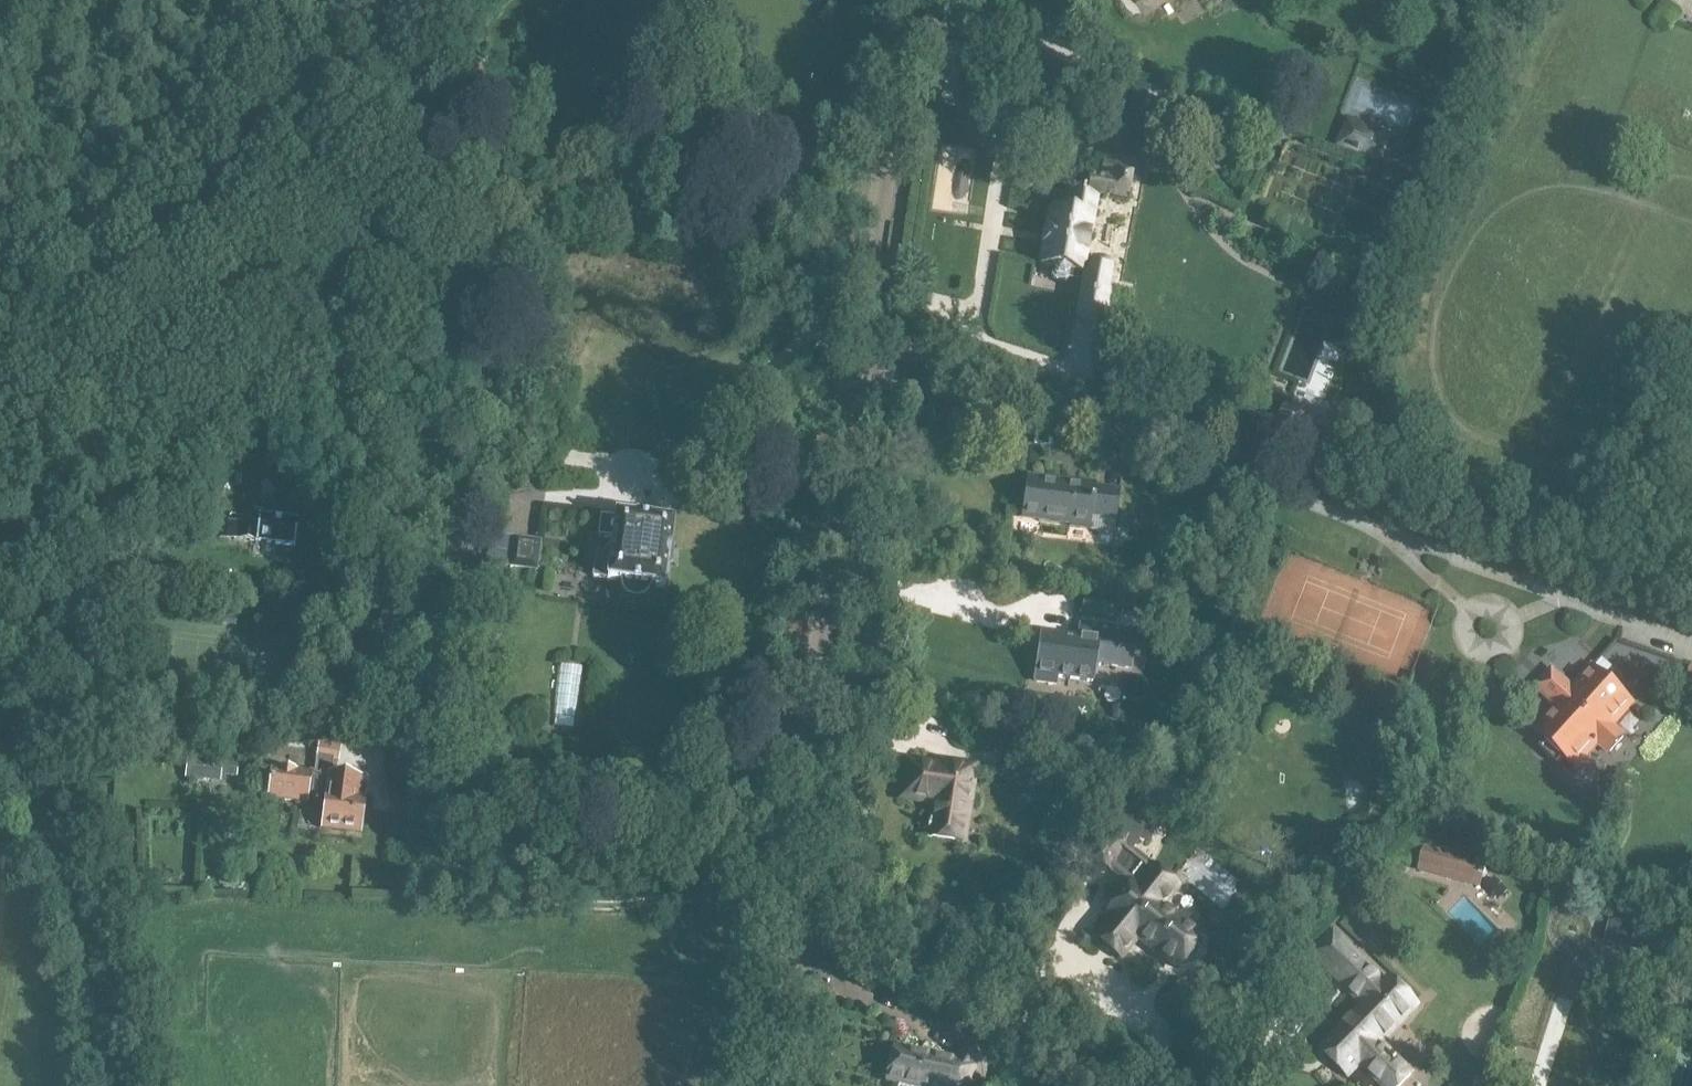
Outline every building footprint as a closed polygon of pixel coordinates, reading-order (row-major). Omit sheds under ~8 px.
[(1394,135),(1346,117),(1333,150),(1382,167),(1394,135)] [(1124,199),(1131,162),(1104,157),(1100,179),(1090,177),(1087,193),(1124,199)] [(1075,320),(1099,324),(1104,297),(1102,296),(1107,270),(1104,266),(1090,263),(1086,265),(1085,270),(1081,269),(1093,202),(1066,197),(1062,214),(1047,211),(1037,266),(1050,269),(1049,276),(1052,281),(1061,283),(1066,280),(1067,274),(1083,278),(1075,320)] [(1390,204),(1386,214),(1398,218),(1402,209),(1390,204)] [(1165,393),(1163,400),(1162,401),(1179,407),(1182,398),(1165,393)] [(1314,413),(1286,402),(1273,435),(1301,446),(1304,438),(1333,449),(1341,428),(1312,417),(1314,413)] [(1079,483),(1025,476),(1020,512),(1037,515),(1036,521),(1068,524),(1068,527),(1088,529),(1089,518),(1114,521),(1118,492),(1092,489),(1093,483),(1079,482),(1079,483)] [(256,523),(226,519),(223,537),(292,546),(295,521),(257,516),(256,523)] [(614,516),(613,518),(599,516),(597,537),(610,539),(608,555),(595,554),(591,578),(616,582),(617,587),(617,589),(618,592),(620,594),(622,596),(625,598),(628,599),(631,600),(633,600),(636,600),(639,600),(643,598),(646,596),(648,593),(650,590),(651,587),(662,588),(671,523),(614,516)] [(145,530),(133,529),(131,550),(143,551),(145,530)] [(514,537),(510,568),(537,571),(541,541),(514,537)] [(141,590),(150,591),(151,581),(142,580),(141,590)] [(1118,600),(1083,594),(1080,615),(1115,620),(1118,600)] [(1151,606),(1132,603),(1130,617),(1149,620),(1151,606)] [(1077,639),(1040,634),(1034,681),(1054,684),(1055,677),(1090,683),(1095,653),(1123,658),(1127,631),(1079,624),(1077,639)] [(1689,664),(1682,686),(1691,689),(1691,665),(1689,664)] [(1572,686),(1552,668),(1534,688),(1554,707),(1532,731),(1545,742),(1539,749),(1558,765),(1563,759),(1576,771),(1598,746),(1609,755),(1626,735),(1617,726),(1636,705),(1592,665),(1572,686)] [(340,756),(341,747),(320,743),(317,771),(274,766),(273,770),(260,768),(258,790),(271,792),(271,794),(329,801),(325,827),(363,832),(370,777),(332,772),(336,756),(340,756)] [(924,839),(967,845),(979,765),(937,758),(936,762),(904,757),(898,801),(930,806),(924,839)] [(237,778),(238,764),(187,759),(185,779),(221,783),(221,776),(237,778)] [(1133,852),(1155,808),(1123,791),(1087,858),(1111,871),(1112,869),(1131,885),(1117,902),(1114,899),(1102,914),(1109,919),(1095,937),(1121,957),(1138,937),(1177,969),(1184,961),(1191,962),(1198,953),(1196,947),(1202,938),(1159,903),(1173,886),(1133,852)] [(1418,872),(1480,889),(1486,864),(1425,846),(1418,872)] [(1323,947),(1314,955),(1365,1005),(1321,1050),(1347,1075),(1361,1062),(1385,1085),(1399,1085),(1411,1074),(1379,1043),(1416,1006),(1390,980),(1385,985),(1334,936),(1323,947)] [(882,1072),(885,1077),(888,1077),(887,1081),(909,1085),(979,1085),(977,1084),(981,1078),(983,1079),(996,1058),(967,1040),(953,1063),(911,1054),(911,1052),(895,1048),(894,1050),(891,1050),(886,1053),(882,1072)]
